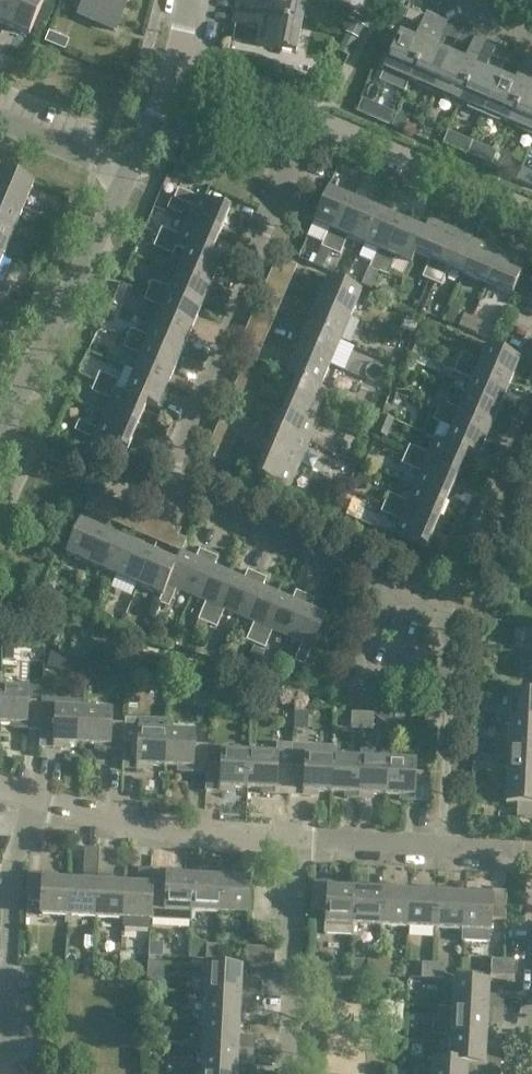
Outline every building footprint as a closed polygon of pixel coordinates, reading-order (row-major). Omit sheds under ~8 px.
[(4,24),(14,0),(0,0),(0,22),(4,24)] [(37,0),(14,0),(4,24),(29,35),(43,3),(37,0)] [(79,14),(114,30),(127,0),(85,0),(79,14)] [(301,25),(305,0),(266,0),(264,7),(236,1),(234,12),(301,25)] [(296,52),(301,25),(234,12),(232,24),(260,29),(257,45),(296,52)] [(400,33),(384,69),(409,80),(436,17),(426,13),(414,40),(400,33)] [(435,49),(447,22),(436,17),(409,80),(435,91),(450,55),(435,49)] [(49,31),(44,41),(64,50),(69,40),(49,31)] [(475,34),(464,61),(450,55),(435,91),(459,101),(486,39),(475,34)] [(485,70),(496,43),(486,39),(459,101),(484,112),(500,76),(485,70)] [(514,82),(500,76),(484,112),(509,123),(531,69),(531,58),(525,55),(514,82)] [(509,123),(531,133),(531,69),(509,123)] [(34,183),(1,169),(0,170),(0,197),(23,207),(34,183)] [(172,197),(167,208),(181,215),(186,203),(193,206),(186,221),(219,235),(230,210),(178,188),(174,198),(172,197)] [(328,189),(313,222),(329,229),(321,247),(313,264),(323,268),(330,251),(352,199),(328,189)] [(13,231),(23,207),(0,197),(0,226),(13,231)] [(330,251),(323,268),(332,272),(340,255),(347,237),(362,243),(376,210),(352,199),(330,251)] [(369,268),(362,284),(371,288),(378,272),(400,220),(376,210),(362,243),(377,250),(369,268)] [(453,230),(429,219),(424,230),(415,253),(430,259),(422,277),(431,281),(453,230)] [(424,230),(400,220),(378,272),(388,276),(395,257),(410,264),(415,253),(424,230)] [(180,236),(161,228),(157,237),(177,245),(186,250),(209,259),(219,235),(186,221),(180,236)] [(3,255),(13,231),(0,226),(0,254),(3,255)] [(477,240),(453,230),(431,281),(440,285),(448,267),(463,274),(477,240)] [(157,237),(153,246),(172,255),(177,245),(157,237)] [(477,240),(463,274),(487,284),(502,251),(477,240)] [(209,288),(220,263),(209,259),(186,250),(176,274),(209,288)] [(512,295),(526,261),(502,251),(487,284),(512,295)] [(297,265),(285,260),(280,269),(293,274),(297,265)] [(199,312),(209,288),(176,274),(170,288),(152,281),(148,290),(199,312)] [(361,292),(328,278),(317,302),(351,316),(361,292)] [(5,297),(9,288),(0,284),(0,295),(5,297)] [(383,286),(378,297),(392,303),(397,292),(383,286)] [(189,336),(199,312),(148,290),(144,299),(161,307),(155,322),(189,336)] [(124,326),(137,328),(142,303),(122,299),(118,320),(112,319),(110,330),(122,333),(124,326)] [(268,299),(264,308),(276,314),(280,304),(268,299)] [(307,326),(340,341),(351,316),(317,302),(307,326)] [(452,304),(447,316),(455,319),(460,308),(452,304)] [(276,314),(264,308),(260,317),(272,323),(276,314)] [(463,314),(458,326),(467,330),(473,318),(463,314)] [(476,334),(482,321),(473,318),(467,330),(476,334)] [(178,360),(189,336),(155,322),(149,337),(131,329),(127,338),(178,360)] [(391,325),(388,333),(398,337),(401,329),(391,325)] [(296,351),(330,365),(340,341),(307,326),(296,351)] [(123,348),(141,355),(135,370),(168,384),(178,360),(127,338),(123,348)] [(90,341),(87,350),(95,354),(99,345),(90,341)] [(509,385),(519,360),(486,346),(479,361),(461,354),(457,363),(509,385)] [(254,361),(255,362),(259,353),(247,347),(243,357),(254,361)] [(320,389),(330,393),(335,383),(324,379),(330,365),(296,351),(286,375),(297,380),(297,379),(319,389),(320,389)] [(254,361),(250,370),(262,376),(266,366),(255,362),(254,361)] [(457,363),(453,372),(471,380),(465,395),(498,409),(509,385),(457,363)] [(147,404),(157,409),(168,384),(135,370),(124,394),(147,403),(147,404)] [(118,381),(99,372),(95,382),(114,390),(115,390),(118,381)] [(320,418),(330,393),(320,389),(319,389),(297,379),(297,380),(286,404),(320,418)] [(330,401),(334,402),(323,434),(362,447),(372,419),(396,427),(399,420),(386,416),(391,401),(336,381),(330,401)] [(95,382),(91,391),(110,399),(103,414),(136,428),(147,404),(147,403),(124,394),(115,390),(114,390),(95,382)] [(428,399),(425,406),(437,411),(488,433),(498,409),(465,395),(459,409),(441,402),(439,404),(428,399)] [(237,400),(233,409),(246,415),(249,405),(237,400)] [(320,418),(286,404),(276,428),(309,442),(320,418)] [(246,415),(233,409),(229,418),(242,424),(246,415)] [(467,453),(477,458),(488,433),(437,411),(433,420),(451,428),(445,442),(444,443),(467,453)] [(78,421),(74,431),(113,447),(110,456),(120,460),(124,452),(126,453),(136,428),(103,414),(97,429),(78,421)] [(309,442),(276,428),(266,452),(299,466),(309,442)] [(313,438),(311,443),(321,447),(323,443),(313,438)] [(445,442),(434,438),(427,453),(409,445),(405,454),(457,477),(467,453),(444,443),(445,442)] [(225,463),(229,454),(216,448),(212,458),(225,463)] [(266,452),(255,476),(288,491),(299,466),(266,452)] [(405,454),(401,464),(419,471),(413,486),(446,501),(457,477),(405,454)] [(361,469),(356,481),(367,486),(373,474),(361,469)] [(413,486),(406,501),(388,493),(384,503),(436,525),(446,501),(413,486)] [(94,514),(99,502),(90,498),(84,510),(94,514)] [(384,503),(380,512),(399,520),(392,535),(425,549),(436,525),(384,503)] [(124,527),(133,531),(138,518),(129,514),(124,527)] [(138,518),(133,531),(142,535),(147,522),(138,518)] [(80,521),(65,554),(89,565),(104,531),(80,521)] [(128,542),(104,531),(89,565),(113,575),(128,542)] [(161,596),(158,603),(168,607),(176,589),(190,595),(209,553),(199,549),(196,558),(181,552),(186,539),(178,535),(177,535),(172,548),(180,551),(176,562),(161,596)] [(152,552),(128,542),(113,575),(137,585),(152,552)] [(137,585),(161,596),(176,562),(152,552),(137,585)] [(205,602),(198,620),(207,624),(229,572),(214,566),(218,557),(209,553),(190,595),(205,602)] [(216,628),(224,610),(239,616),(257,574),(248,570),(244,579),(229,572),(207,624),(216,628)] [(254,622),(246,640),(255,644),(277,593),(262,586),(266,578),(257,574),(239,616),(254,622)] [(265,648),(272,630),(287,636),(305,595),(296,591),(292,599),(277,593),(255,644),(265,648)] [(302,643),(294,661),(304,665),(326,614),(311,607),(314,599),(305,595),(287,636),(302,643)] [(13,660),(14,648),(5,648),(4,659),(13,660)] [(255,648),(251,657),(261,661),(265,652),(255,648)] [(51,651),(47,665),(60,669),(63,654),(51,651)] [(42,701),(28,701),(28,689),(0,688),(0,689),(0,723),(14,723),(14,729),(40,730),(41,719),(42,701)] [(511,693),(509,721),(531,722),(531,694),(511,693)] [(213,698),(212,705),(222,707),(223,699),(213,698)] [(83,709),(55,708),(54,719),(41,719),(40,730),(39,747),(65,749),(65,744),(81,744),(83,709)] [(124,740),(125,723),(111,722),(111,711),(83,709),(81,744),(97,745),(97,750),(123,752),(123,740),(124,740)] [(294,710),(294,722),(305,722),(305,711),(294,710)] [(351,713),(350,728),(361,729),(362,714),(351,713)] [(373,729),(373,715),(362,714),(361,729),(373,729)] [(509,721),(508,748),(531,749),(531,722),(509,721)] [(125,722),(125,723),(124,740),(123,740),(123,752),(122,769),(148,770),(148,765),(164,766),(166,731),(167,724),(125,722)] [(206,762),(207,745),(194,744),(194,733),(166,731),(164,766),(180,767),(180,772),(206,773),(206,762)] [(249,753),(247,788),(263,789),(263,794),(289,795),(291,748),(291,744),(278,743),(278,747),(277,754),(249,753)] [(291,748),(289,795),(315,796),(315,791),(331,792),(333,757),(333,750),(334,746),(291,744),(291,748)] [(508,748),(507,775),(531,776),(531,749),(508,748)] [(360,759),(358,799),(369,799),(369,794),(385,795),(387,760),(388,751),(361,750),(360,759)] [(249,753),(221,751),(220,763),(206,762),(206,773),(205,791),(231,792),(231,787),(247,788),(249,753)] [(331,792),(347,793),(347,798),(358,799),(360,759),(333,757),(331,792)] [(429,774),(415,773),(415,761),(387,760),(385,795),(402,796),(401,801),(427,802),(429,774)] [(517,804),(516,818),(531,819),(531,776),(507,775),(505,803),(517,804)] [(99,849),(84,848),(83,881),(68,881),(66,916),(95,917),(99,849)] [(124,884),(111,883),(113,850),(99,849),(95,917),(122,919),(124,884)] [(153,869),(138,868),(137,884),(124,884),(122,919),(150,920),(153,869)] [(153,869),(150,920),(191,922),(192,911),(194,876),(178,876),(178,870),(153,869)] [(221,873),(210,872),(210,877),(194,876),(192,911),(219,913),(221,873)] [(68,881),(54,880),(54,875),(28,873),(26,902),(40,903),(40,914),(66,916),(68,881)] [(249,879),(232,878),(232,873),(221,873),(219,913),(247,914),(249,879)] [(355,889),(339,888),(339,883),(313,882),(311,910),(325,911),(324,934),(352,935),(353,924),(355,889)] [(382,885),(371,885),(371,890),(355,889),(353,924),(380,925),(382,885)] [(409,892),(393,891),(393,886),(382,885),(380,925),(407,927),(409,892)] [(437,888),(426,888),(425,893),(409,892),(407,927),(435,928),(437,888)] [(463,895),(447,894),(448,889),(437,888),(435,928),(462,929),(463,895)] [(462,929),(461,941),(489,943),(490,931),(490,919),(504,920),(506,892),(480,890),(480,895),(463,895),(462,929)] [(205,945),(204,961),(216,961),(217,946),(205,945)] [(246,947),(245,962),(273,964),(274,949),(246,947)] [(516,973),(517,960),(491,959),(490,972),(516,973)] [(121,960),(120,968),(128,969),(128,965),(125,961),(121,960)] [(379,961),(368,960),(367,975),(378,976),(379,961)] [(378,976),(389,976),(390,962),(379,961),(378,976)] [(422,963),(421,978),(432,978),(433,964),(422,963)] [(443,979),(444,964),(433,964),(432,978),(443,979)] [(256,996),(257,982),(241,981),(242,967),(207,965),(205,993),(256,996)] [(487,982),(453,980),(452,1008),(502,1011),(502,996),(487,996),(487,982)] [(239,1022),(239,1009),(255,1010),(256,996),(205,993),(204,1021),(239,1022)] [(259,1006),(257,1022),(271,1024),(273,1008),(259,1006)] [(437,1035),(450,1035),(485,1037),(485,1024),(501,1025),(502,1011),(452,1008),(439,1007),(437,1035)] [(161,1010),(161,1019),(172,1020),(173,1010),(161,1010)] [(253,1051),(254,1036),(238,1036),(239,1022),(204,1021),(202,1048),(253,1051)] [(499,1063),(500,1051),(484,1050),(485,1037),(450,1035),(449,1061),(499,1063)] [(236,1064),(252,1065),(253,1051),(202,1048),(201,1073),(236,1073),(236,1064)] [(432,1060),(431,1073),(499,1073),(499,1063),(449,1061),(432,1060)]
